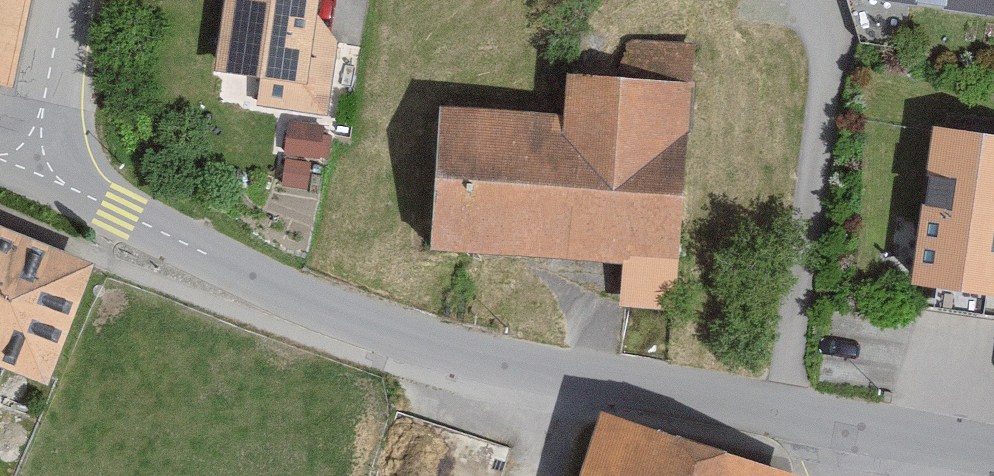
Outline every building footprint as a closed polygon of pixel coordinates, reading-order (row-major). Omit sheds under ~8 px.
[(7,78),(23,0),(0,0),(0,76),(7,78)] [(215,62),(265,69),(261,102),(329,111),(339,35),(313,9),(314,0),(223,0),(215,62)] [(558,133),(437,128),(432,244),(622,252),(620,295),(676,297),(686,70),(561,64),(558,133)] [(906,278),(993,291),(993,133),(930,123),(906,278)] [(0,225),(0,360),(46,377),(90,258),(0,225)] [(0,416),(0,451),(13,421),(0,416)] [(601,419),(580,475),(778,475),(601,419)]
